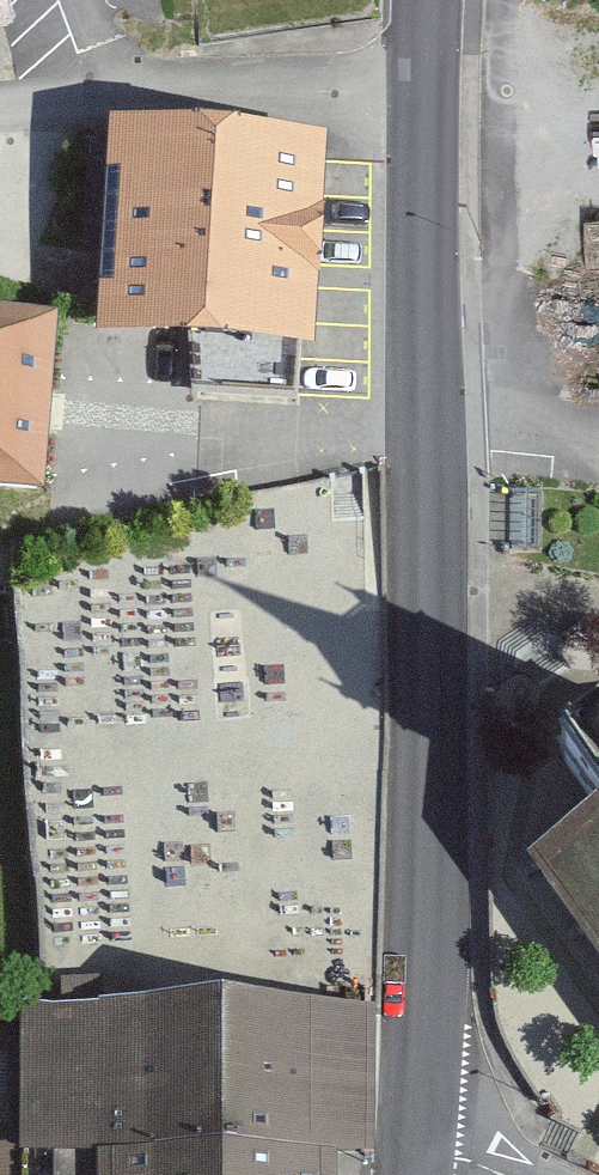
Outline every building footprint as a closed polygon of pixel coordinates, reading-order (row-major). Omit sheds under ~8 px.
[(331,143),(109,127),(96,313),(318,329),(331,143)] [(0,282),(0,473),(47,478),(69,290),(0,282)] [(565,733),(598,783),(598,713),(565,733)] [(549,867),(598,943),(598,832),(549,867)] [(27,996),(28,1140),(107,1139),(108,1174),(336,1174),(336,1144),(381,1144),(380,994),(27,996)]
